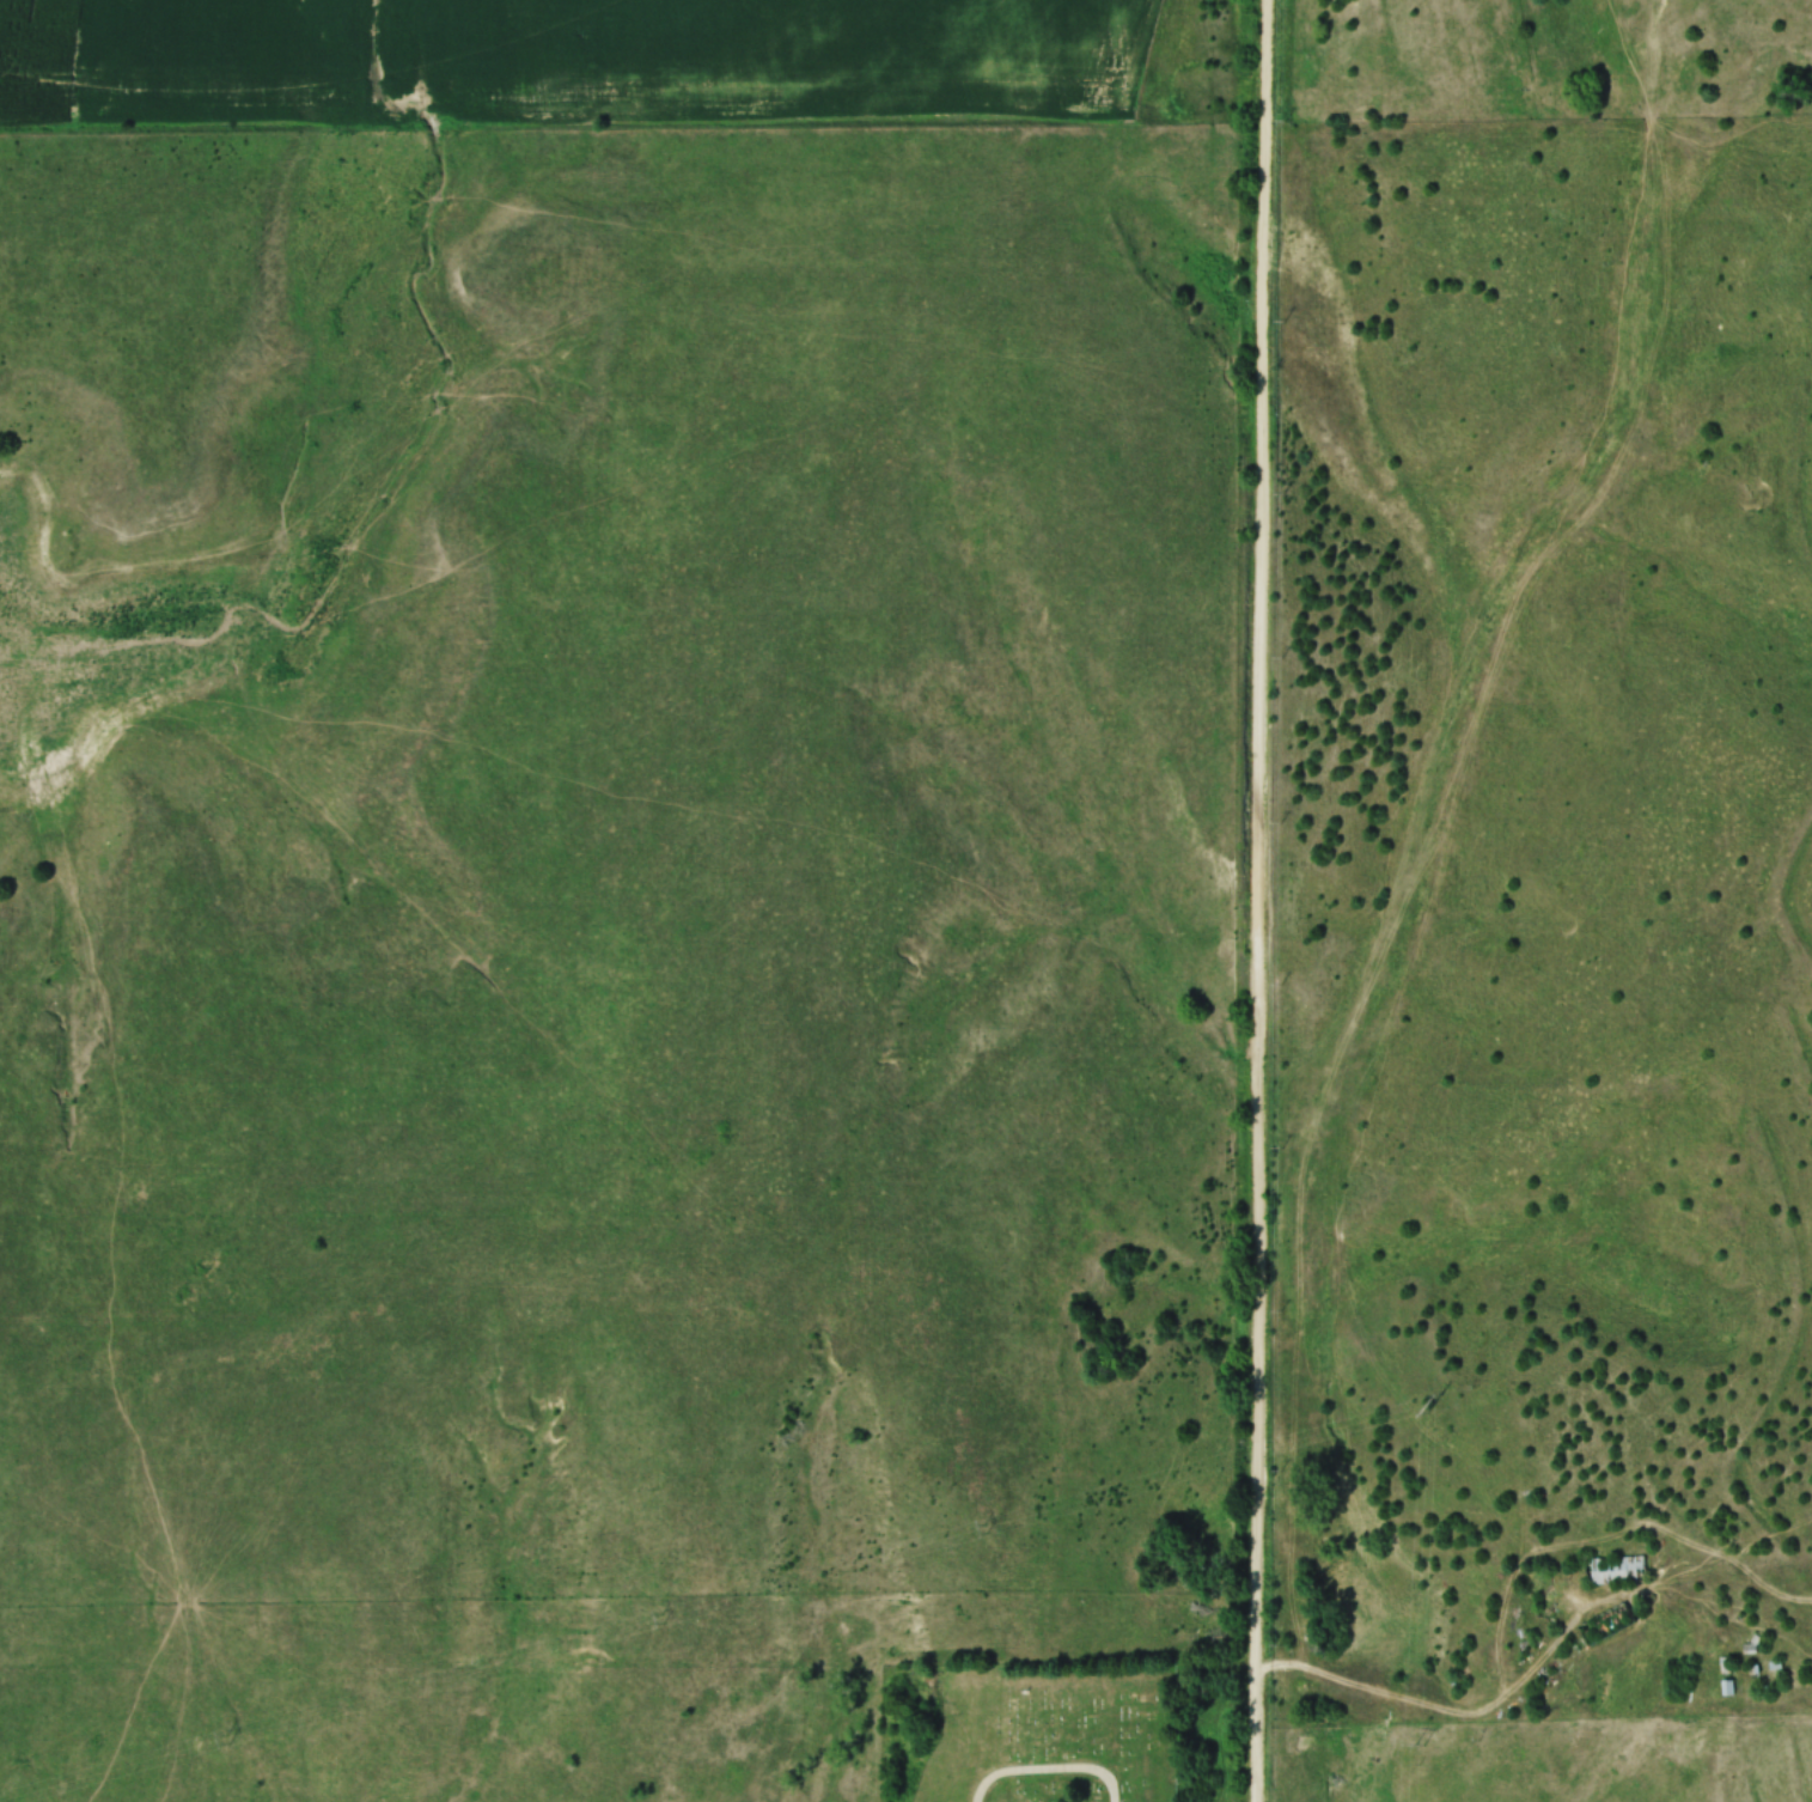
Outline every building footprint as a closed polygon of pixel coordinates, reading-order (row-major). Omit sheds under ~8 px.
[(1642,1582),(1642,1557),(1587,1557),(1587,1582),(1642,1582)]
